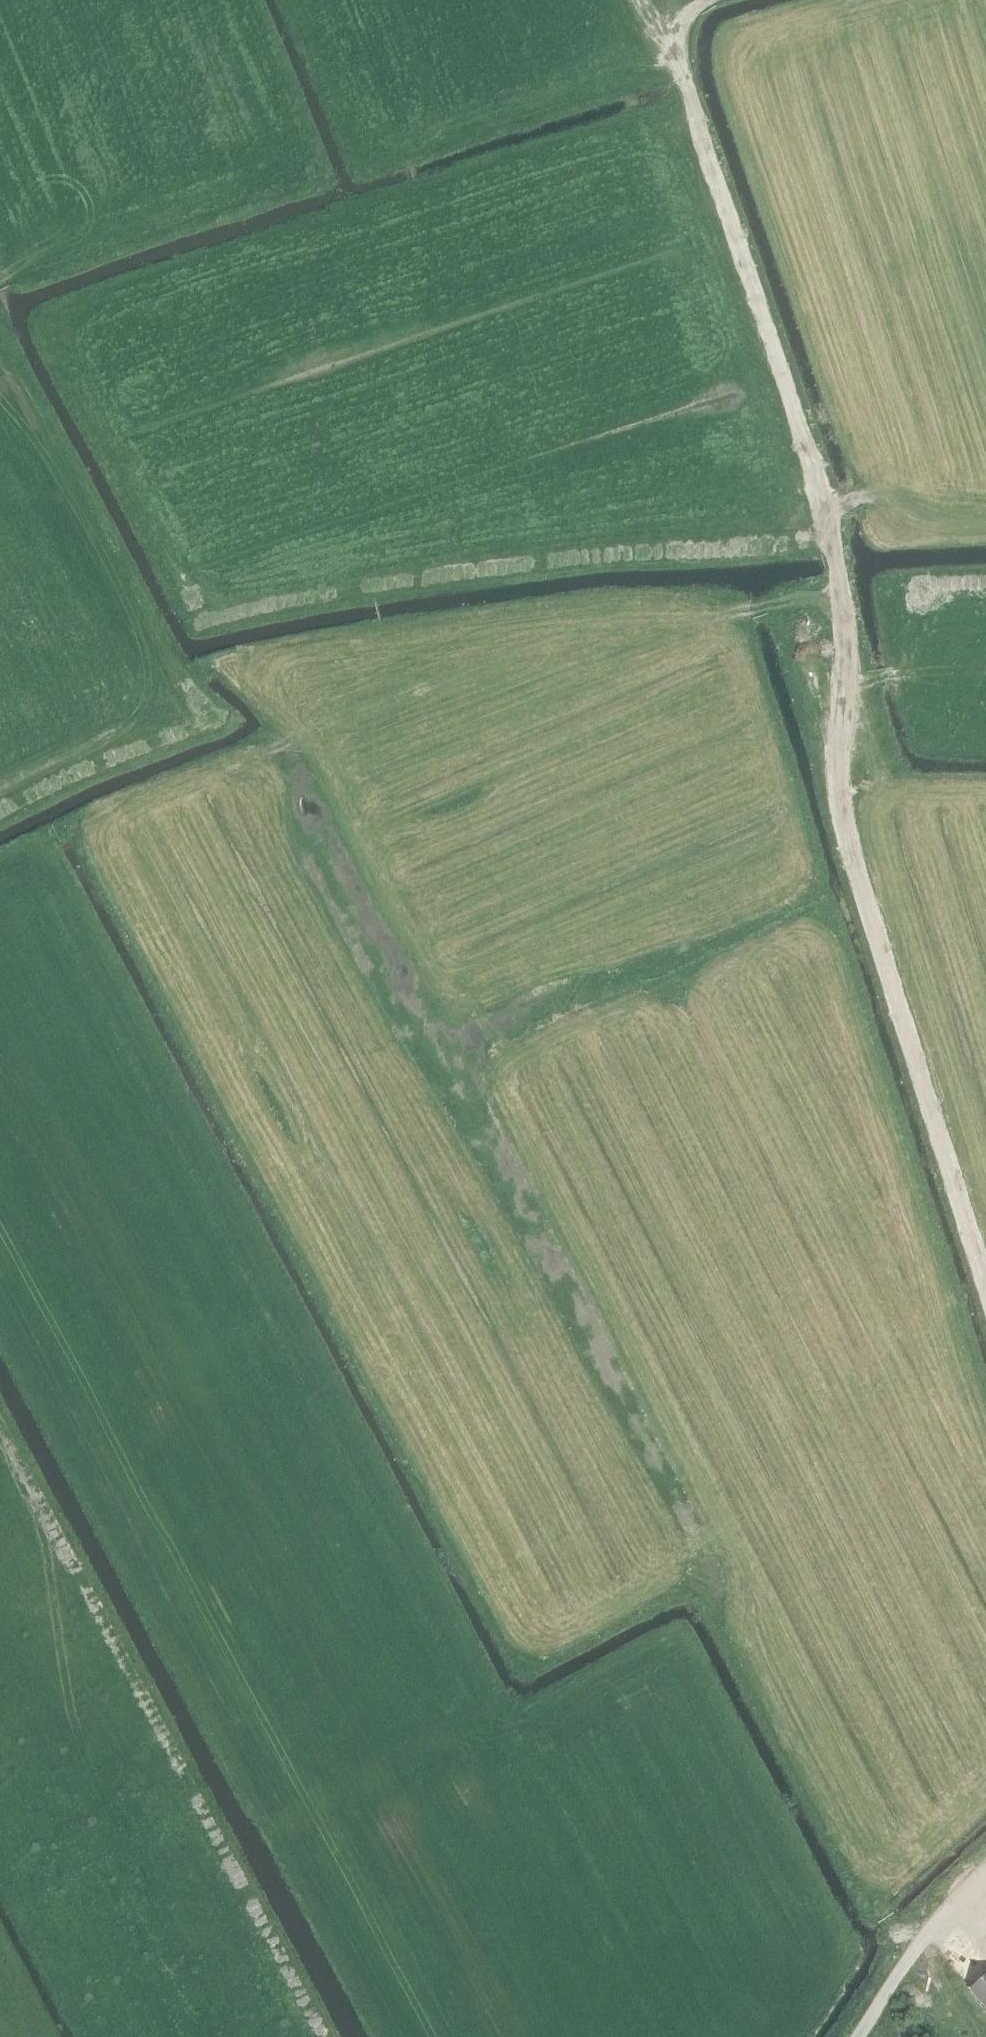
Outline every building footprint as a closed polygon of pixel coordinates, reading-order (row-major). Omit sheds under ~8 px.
[(985,2007),(985,1977),(971,1988),(985,2007)]
